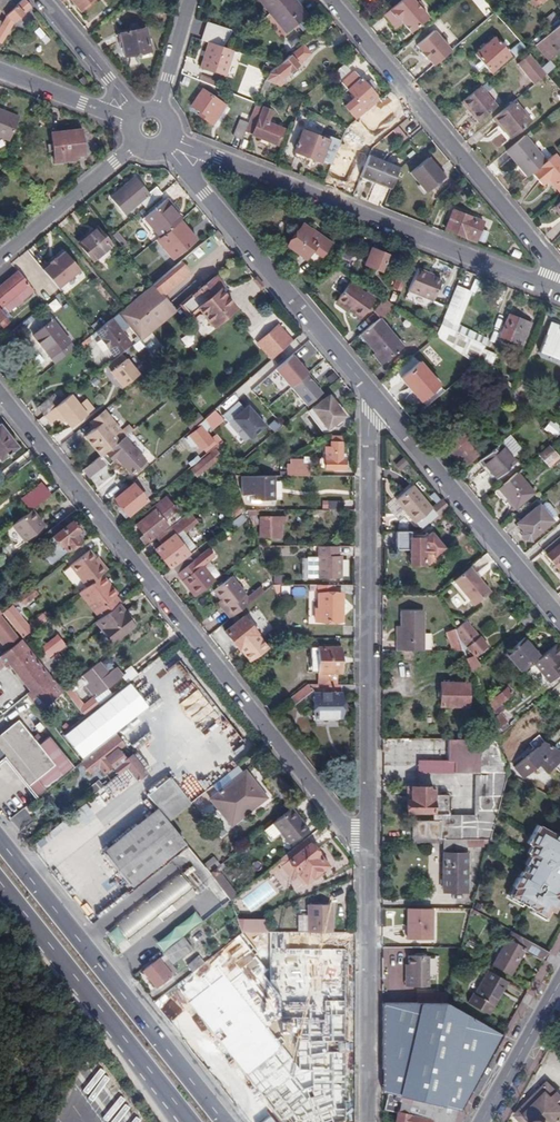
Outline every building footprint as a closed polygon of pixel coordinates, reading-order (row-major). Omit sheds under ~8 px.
[(1,43),(11,24),(30,6),(25,0),(23,0),(16,6),(5,16),(6,17),(0,28),(0,42),(1,43)] [(5,16),(16,6),(10,0),(0,0),(0,10),(5,16)] [(81,9),(93,0),(73,0),(81,9)] [(294,0),(262,0),(286,29),(305,13),(294,0)] [(414,0),(402,0),(384,15),(394,26),(397,29),(401,25),(404,23),(412,32),(429,17),(423,11),(423,7),(419,2),(415,1),(414,0)] [(544,31),(548,36),(559,26),(559,20),(559,19),(544,31)] [(208,22),(202,40),(209,42),(224,47),(233,30),(208,22)] [(548,36),(537,45),(550,59),(559,51),(559,26),(548,36)] [(151,50),(146,27),(121,33),(126,55),(151,50)] [(452,51),(435,31),(417,46),(423,52),(422,53),(428,61),(429,60),(434,66),(452,51)] [(510,56),(495,39),(477,54),(492,73),(510,56)] [(224,47),(209,42),(201,67),(226,75),(234,50),(224,47)] [(512,51),(516,56),(525,48),(521,43),(512,51)] [(269,83),(278,86),(282,77),(310,53),(303,44),(278,64),(268,73),(264,82),(269,83)] [(521,67),(533,56),(531,55),(519,65),(521,67)] [(536,84),(548,74),(544,69),(536,60),(533,56),(521,67),(536,84)] [(343,63),(333,72),(338,77),(348,69),(343,63)] [(544,69),(548,74),(556,67),(552,63),(544,69)] [(366,82),(355,69),(343,80),(355,95),(345,103),(357,117),(379,98),(371,88),(375,84),(370,78),(366,82)] [(264,82),(261,90),(266,91),(269,83),(264,82)] [(544,87),(541,83),(532,90),(536,95),(544,87)] [(480,86),(462,101),(469,109),(470,108),(481,119),(497,106),(480,86)] [(197,115),(211,126),(220,113),(224,107),(220,103),(201,90),(190,106),(199,113),(197,115)] [(381,99),(361,116),(375,131),(394,114),(381,99)] [(514,102),(494,119),(500,126),(502,125),(513,138),(531,122),(514,102)] [(248,122),(245,130),(277,143),(283,128),(268,122),(272,111),(262,107),(255,104),(251,115),(248,122)] [(19,117),(0,109),(0,136),(10,140),(19,117)] [(233,133),(242,137),(245,130),(248,122),(239,118),(233,133)] [(86,153),(87,128),(56,127),(56,156),(65,156),(66,153),(86,153)] [(329,141),(302,131),(294,150),(320,160),(321,159),(331,163),(341,140),(331,136),(329,141)] [(530,176),(533,173),(548,161),(526,135),(507,152),(519,166),(521,165),(530,176)] [(339,146),(328,170),(347,178),(358,153),(339,146)] [(559,189),(559,160),(555,154),(548,161),(533,173),(542,186),(552,179),(559,189)] [(368,155),(359,176),(390,189),(399,169),(368,155)] [(445,176),(429,157),(411,172),(427,192),(445,176)] [(139,201),(145,208),(161,195),(155,187),(149,193),(136,177),(111,198),(124,213),(139,201)] [(175,223),(180,219),(164,200),(144,217),(159,237),(175,223)] [(483,221),(453,209),(446,227),(475,240),(483,221)] [(159,237),(156,239),(172,258),(191,242),(175,223),(159,237)] [(309,234),(312,229),(303,223),(300,228),(309,234)] [(111,244),(96,226),(77,242),(91,260),(111,244)] [(332,243),(312,229),(309,234),(300,228),(287,246),(316,265),(332,243)] [(218,230),(213,233),(220,241),(224,238),(218,230)] [(211,238),(192,248),(198,259),(217,249),(211,238)] [(380,270),(386,253),(371,247),(365,264),(380,270)] [(55,256),(41,267),(56,286),(78,268),(65,251),(56,258),(55,256)] [(153,282),(124,307),(118,311),(126,322),(134,331),(139,338),(140,339),(175,310),(168,302),(161,293),(189,271),(180,260),(153,282)] [(426,275),(428,272),(418,268),(408,291),(433,301),(441,281),(432,277),(426,275)] [(28,284),(18,272),(0,287),(0,308),(28,284)] [(393,286),(401,290),(407,276),(399,273),(393,286)] [(224,284),(217,275),(183,304),(191,313),(198,307),(213,326),(235,308),(220,289),(224,284)] [(4,315),(33,290),(28,284),(0,308),(0,311),(4,315)] [(374,302),(350,284),(336,302),(360,320),(374,302)] [(467,290),(457,286),(444,318),(453,322),(467,290)] [(55,298),(47,304),(53,312),(61,306),(55,298)] [(380,320),(394,308),(383,300),(373,313),(380,320)] [(4,315),(0,311),(0,324),(2,326),(8,320),(4,315)] [(126,322),(118,311),(99,327),(105,334),(102,337),(109,346),(112,343),(118,350),(129,341),(117,328),(126,322)] [(530,322),(509,313),(500,335),(517,342),(515,346),(520,348),(530,322)] [(453,322),(444,318),(439,331),(468,344),(471,337),(474,331),(453,322)] [(32,335),(55,363),(74,347),(51,320),(32,335)] [(380,320),(362,335),(385,362),(403,347),(380,320)] [(551,320),(539,350),(559,358),(559,324),(551,320)] [(260,342),(273,358),(293,341),(280,325),(260,342)] [(99,327),(96,330),(102,337),(105,334),(99,327)] [(139,338),(134,331),(130,334),(135,341),(139,338)] [(179,338),(185,348),(192,343),(186,334),(179,338)] [(112,343),(109,346),(115,353),(118,350),(112,343)] [(440,357),(431,347),(425,352),(434,363),(440,357)] [(112,369),(126,357),(123,352),(108,364),(112,369)] [(299,359),(294,353),(278,367),(292,385),(308,372),(298,360),(299,359)] [(126,357),(112,369),(124,384),(139,372),(126,357)] [(268,363),(245,381),(251,388),(273,371),(268,363)] [(439,386),(420,363),(401,379),(421,402),(439,386)] [(451,375),(458,369),(454,365),(448,370),(451,375)] [(314,380),(308,372),(292,385),(308,404),(322,392),(316,385),(312,381),(314,380)] [(510,391),(504,386),(493,396),(498,401),(510,391)] [(38,406),(45,415),(56,406),(61,402),(54,393),(38,406)] [(61,402),(56,406),(65,417),(72,426),(88,413),(81,403),(72,393),(61,402)] [(345,416),(330,395),(313,408),(327,428),(345,416)] [(245,405),(239,397),(222,411),(229,418),(233,414),(250,435),(265,423),(249,402),(245,405)] [(95,408),(87,398),(81,403),(88,413),(95,408)] [(56,406),(45,415),(52,422),(58,417),(61,420),(65,417),(56,406)] [(106,408),(91,420),(96,426),(104,419),(107,422),(113,416),(106,408)] [(86,435),(101,454),(120,439),(116,434),(122,428),(113,416),(107,422),(104,419),(96,426),(86,435)] [(205,417),(197,424),(199,426),(186,437),(192,445),(196,441),(202,448),(212,439),(207,432),(208,428),(211,425),(205,417)] [(268,424),(273,431),(281,425),(276,418),(268,424)] [(441,437),(448,444),(459,435),(469,426),(462,418),(441,437)] [(559,432),(559,425),(548,420),(544,430),(559,435),(559,432)] [(116,434),(120,439),(124,435),(134,427),(130,422),(122,428),(116,434)] [(0,428),(0,458),(1,460),(16,448),(0,428)] [(213,435),(218,441),(222,438),(216,431),(213,435)] [(101,454),(85,468),(90,474),(108,460),(110,462),(116,454),(131,471),(133,469),(136,467),(138,469),(147,461),(124,435),(120,439),(101,454)] [(448,444),(445,447),(450,453),(465,441),(459,435),(448,444)] [(345,469),(345,461),(341,460),(341,441),(331,441),(332,456),(326,456),(326,469),(345,469)] [(465,441),(450,453),(462,468),(478,455),(465,441)] [(498,445),(481,459),(498,479),(516,463),(499,444),(498,445)] [(548,467),(559,457),(549,444),(537,454),(548,467)] [(198,474),(221,454),(215,447),(192,468),(198,474)] [(194,458),(196,460),(204,453),(202,451),(194,458)] [(400,470),(407,463),(402,458),(394,465),(400,470)] [(286,464),(287,475),(309,475),(309,464),(302,464),(302,459),(290,459),(289,464),(286,464)] [(223,481),(232,473),(229,468),(219,476),(223,481)] [(241,492),(242,493),(252,493),(253,499),(273,499),(274,474),(242,474),(241,492)] [(518,474),(500,489),(517,508),(534,492),(518,474)] [(148,498),(135,483),(116,498),(129,513),(148,498)] [(417,524),(433,510),(412,484),(398,496),(409,509),(406,511),(417,524)] [(38,503),(50,494),(44,486),(33,495),(38,503)] [(168,525),(170,527),(181,517),(175,509),(176,508),(165,496),(144,514),(145,516),(137,523),(144,532),(140,536),(146,542),(168,525)] [(409,509),(398,496),(395,498),(406,511),(409,509)] [(332,499),(331,509),(346,510),(346,499),(332,499)] [(553,521),(539,505),(517,524),(523,530),(523,534),(527,539),(531,540),(553,521)] [(247,507),(253,524),(258,521),(253,507),(247,507)] [(39,517),(32,508),(30,510),(37,519),(39,517)] [(30,510),(12,524),(25,541),(45,524),(39,517),(37,519),(30,510)] [(436,513),(433,510),(417,524),(420,527),(436,513)] [(237,528),(246,519),(241,513),(231,521),(237,528)] [(170,527),(163,533),(168,539),(157,548),(171,566),(186,554),(185,553),(192,548),(182,535),(179,532),(182,529),(183,531),(193,523),(185,514),(181,517),(170,527)] [(72,521),(67,515),(49,530),(53,536),(72,521)] [(279,535),(280,515),(263,515),(263,535),(279,535)] [(79,529),(72,521),(53,536),(60,544),(62,543),(68,550),(81,539),(76,532),(79,529)] [(409,529),(395,529),(395,546),(410,547),(410,562),(424,562),(423,552),(431,552),(433,554),(444,546),(430,530),(425,535),(409,535),(409,529)] [(559,534),(542,548),(547,554),(547,555),(559,570),(559,569),(559,535),(559,534)] [(339,546),(320,545),(319,577),(341,578),(342,556),(339,556),(339,546)] [(87,586),(103,573),(107,570),(100,562),(98,563),(89,551),(71,566),(87,586)] [(423,552),(424,562),(435,558),(433,554),(431,552),(423,552)] [(178,573),(197,595),(215,579),(203,564),(202,565),(196,558),(178,573)] [(490,590),(470,566),(454,578),(474,602),(490,590)] [(118,603),(122,600),(117,595),(120,593),(103,573),(87,586),(81,591),(101,617),(118,603)] [(225,608),(231,616),(249,602),(243,595),(246,592),(232,575),(215,589),(222,597),(228,605),(225,608)] [(333,585),(319,584),(318,609),(316,609),(316,622),(341,621),(341,594),(333,594),(333,585)] [(26,605),(40,594),(34,587),(18,600),(22,604),(24,603),(26,605)] [(218,600),(225,608),(228,605),(222,597),(218,600)] [(125,611),(118,603),(101,617),(93,624),(110,645),(135,624),(125,613),(125,611)] [(24,637),(49,616),(46,613),(30,626),(13,605),(4,613),(24,637)] [(396,639),(396,649),(424,649),(423,608),(401,608),(401,624),(401,640),(396,639)] [(538,614),(533,608),(520,618),(525,625),(538,614)] [(10,648),(19,640),(22,638),(1,611),(0,610),(0,635),(10,648)] [(257,632),(245,617),(227,630),(239,646),(257,632)] [(465,619),(456,627),(463,647),(468,644),(475,651),(485,643),(465,619)] [(446,630),(453,648),(464,648),(463,647),(456,627),(446,630)] [(49,658),(66,645),(57,634),(40,647),(49,658)] [(8,650),(10,648),(0,635),(0,640),(8,650)] [(533,662),(542,655),(526,636),(508,651),(524,670),(533,662)] [(27,695),(39,709),(60,692),(19,640),(10,648),(8,650),(0,656),(0,669),(8,663),(26,684),(27,682),(34,689),(27,695)] [(555,644),(542,655),(533,662),(548,680),(559,670),(559,662),(557,659),(559,656),(559,650),(555,644)] [(318,683),(337,683),(337,671),(341,671),(341,647),(311,647),(311,657),(318,657),(318,683)] [(43,664),(51,673),(65,662),(58,653),(43,664)] [(469,658),(468,659),(471,669),(479,663),(476,658),(472,661),(469,658)] [(108,675),(98,663),(74,681),(80,688),(86,684),(94,694),(95,693),(98,696),(123,676),(116,668),(108,675)] [(131,666),(121,674),(128,682),(137,674),(131,666)] [(467,706),(468,677),(440,676),(440,705),(467,706)] [(341,694),(355,694),(355,683),(337,683),(318,683),(309,683),(289,697),(295,704),(312,691),(314,693),(315,717),(341,717),(341,694)] [(63,737),(80,759),(146,707),(129,685),(63,737)] [(64,690),(85,717),(90,713),(68,686),(64,690)] [(505,686),(488,700),(495,707),(500,702),(500,701),(510,692),(505,686)] [(161,707),(166,698),(159,694),(154,704),(161,707)] [(486,710),(494,734),(497,733),(496,727),(502,724),(499,714),(491,716),(487,703),(484,704),(486,710)] [(46,790),(74,767),(49,736),(39,744),(18,719),(0,733),(0,761),(5,757),(14,750),(46,790)] [(435,737),(424,737),(423,759),(455,759),(455,737),(435,737)] [(455,771),(468,771),(480,771),(488,771),(495,737),(477,737),(455,737),(455,759),(455,771)] [(97,766),(110,781),(126,768),(137,781),(148,772),(132,753),(125,759),(111,741),(83,764),(89,772),(97,766)] [(559,758),(559,751),(543,742),(516,765),(523,773),(539,760),(546,769),(559,758)] [(5,757),(37,797),(46,790),(14,750),(5,757)] [(423,771),(455,771),(455,759),(423,759),(423,771)] [(237,764),(204,791),(231,824),(267,796),(257,783),(254,785),(237,764)] [(482,838),(490,838),(507,771),(488,771),(480,771),(480,814),(452,814),(451,793),(435,793),(435,810),(435,820),(413,820),(413,838),(444,838),(482,838)] [(418,781),(434,782),(434,774),(419,772),(418,781)] [(169,777),(147,794),(157,807),(168,820),(189,803),(169,777)] [(93,794),(102,788),(97,781),(88,786),(93,794)] [(408,810),(435,810),(435,793),(435,785),(408,786),(408,810)] [(84,803),(72,811),(83,825),(94,817),(84,803)] [(19,831),(33,819),(23,807),(9,819),(19,831)] [(168,820),(157,807),(103,852),(130,886),(184,840),(168,820)] [(291,807),(272,821),(290,843),(309,827),(303,820),(302,821),(291,807)] [(41,848),(66,824),(61,819),(35,843),(41,848)] [(538,825),(528,844),(532,846),(527,855),(533,858),(525,874),(522,872),(514,887),(516,889),(512,895),(534,908),(533,910),(545,917),(549,910),(553,912),(559,901),(559,837),(538,825)] [(328,865),(306,838),(285,855),(308,882),(328,865)] [(482,845),(482,838),(444,838),(444,891),(455,891),(455,888),(468,889),(468,846),(482,845)] [(208,871),(218,865),(214,857),(204,862),(208,871)] [(215,868),(209,872),(223,889),(229,884),(215,868)] [(160,890),(172,904),(191,888),(180,874),(160,890)] [(175,909),(172,904),(160,890),(147,901),(159,915),(162,919),(175,909)] [(129,939),(159,915),(147,901),(117,925),(129,939)] [(308,904),(308,932),(333,932),(333,904),(308,904)] [(431,907),(408,906),(408,939),(431,939),(431,907)] [(268,920),(238,920),(242,932),(268,932),(268,920)] [(512,931),(493,964),(510,973),(524,949),(545,961),(550,952),(512,931)] [(184,936),(163,953),(165,955),(145,971),(157,986),(177,970),(172,965),(193,947),(184,936)] [(341,1063),(341,1041),(342,1041),(344,1040),(345,1039),(346,1038),(346,1037),(346,1035),(347,960),(346,959),(346,958),(345,956),(343,955),(342,954),(341,954),(308,954),(306,954),(305,955),(303,956),(302,958),(302,960),(302,1034),(302,1036),(303,1038),(303,1039),(304,1040),(306,1041),(308,1041),(311,1041),(311,1070),(295,1076),(277,1054),(280,1051),(281,1050),(282,1048),(282,1046),(281,1043),(230,980),(229,979),(228,978),(227,978),(225,978),(223,978),(221,979),(195,1000),(194,1002),(194,1003),(194,1004),(194,1006),(195,1008),(246,1072),(248,1073),(250,1074),(251,1074),(252,1073),(254,1073),(267,1090),(266,1091),(265,1093),(265,1094),(265,1096),(266,1097),(266,1098),(286,1121),(340,1121),(343,1121),(345,1120),(346,1118),(347,1117),(347,1112),(347,1070),(347,1068),(347,1067),(346,1066),(345,1064),(343,1064),(341,1063)] [(188,965),(193,972),(204,963),(199,956),(188,965)] [(410,965),(410,986),(429,986),(429,956),(410,956),(410,965)] [(494,1004),(507,980),(489,970),(476,994),(474,993),(469,1001),(488,1011),(492,1003),(494,1004)] [(453,1006),(457,999),(451,996),(448,1003),(450,994),(417,993),(417,1003),(382,1003),(382,1090),(388,1091),(384,1107),(397,1111),(395,1121),(430,1121),(431,1118),(433,1118),(432,1121),(453,1121),(456,1108),(461,1110),(503,1034),(453,1006)] [(550,1082),(517,1115),(524,1121),(559,1121),(559,1093),(550,1082)] [(135,1112),(122,1104),(110,1121),(129,1121),(135,1112)]
